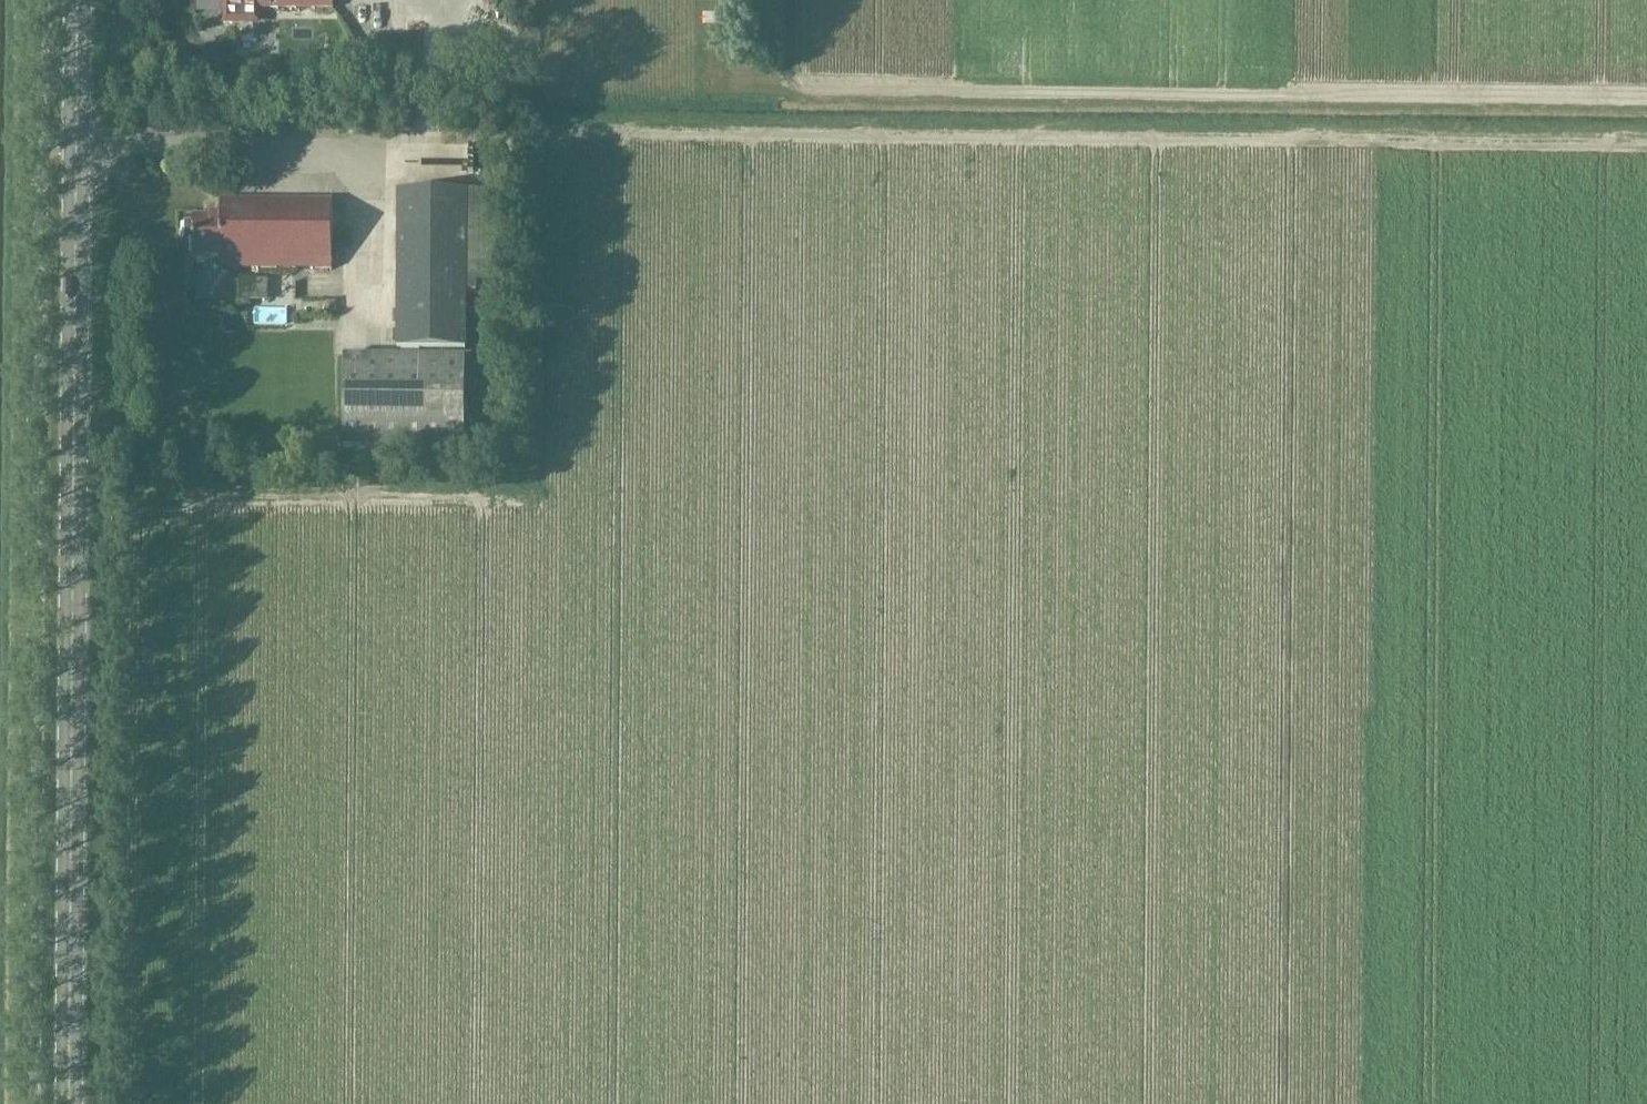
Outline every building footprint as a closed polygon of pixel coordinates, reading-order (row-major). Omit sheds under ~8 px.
[(333,0),(217,0),(222,0),(222,9),(333,10),(333,0)] [(494,192),(466,192),(399,192),(398,349),(402,349),(402,358),(344,357),(343,447),(465,448),(465,358),(419,358),(419,349),(465,349),(466,283),(494,283),(494,192)] [(185,241),(194,241),(194,260),(221,260),(221,269),(331,270),(332,200),(221,200),(221,218),(185,217),(185,241)]
